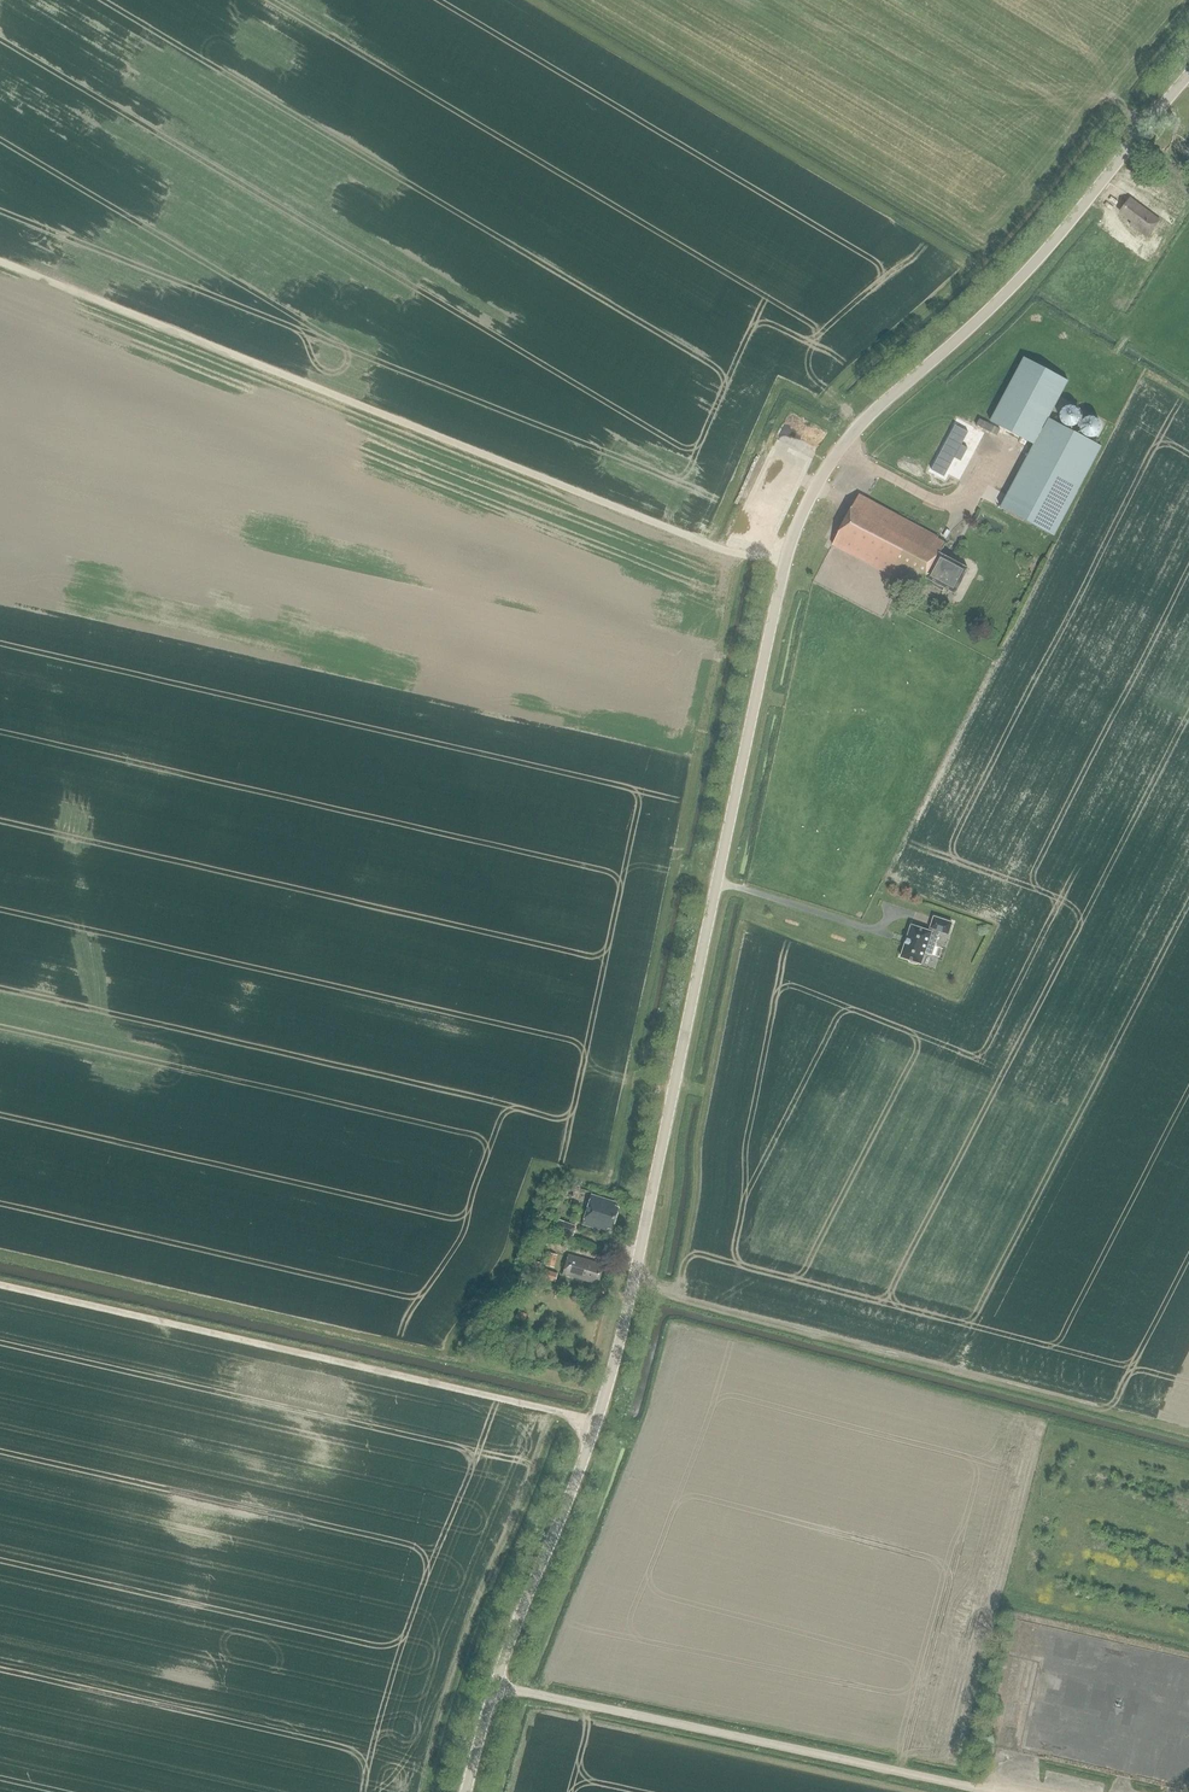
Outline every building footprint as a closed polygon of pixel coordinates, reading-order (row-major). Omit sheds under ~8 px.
[(1147,237),(1160,220),(1130,198),(1120,212),(1133,221),(1130,225),(1147,237)] [(1049,419),(1069,381),(1024,357),(990,422),(1034,445),(1001,507),(1055,536),(1102,448),(1049,419)] [(1060,415),(1059,417),(1060,420),(1061,422),(1062,425),(1065,427),(1068,428),(1071,428),(1073,428),(1076,426),(1078,425),(1079,423),(1081,420),(1081,417),(1081,414),(1079,411),(1078,409),(1076,408),(1073,407),(1070,406),(1068,407),(1065,408),(1062,410),(1060,412),(1060,415)] [(1080,426),(1080,428),(1080,431),(1081,433),(1083,435),(1085,437),(1088,438),(1091,439),(1094,438),(1096,437),(1098,436),(1100,434),(1101,431),(1102,428),(1101,425),(1100,422),(1098,420),(1096,418),(1094,417),(1091,417),(1088,417),(1085,419),(1083,420),(1081,423),(1080,426)] [(950,451),(943,464),(956,471),(980,427),(967,419),(957,438),(951,435),(944,448),(950,451)] [(938,538),(939,537),(859,496),(834,545),(899,579),(900,578),(912,584),(913,582),(924,588),(927,582),(944,591),(946,588),(957,593),(969,569),(941,554),(947,543),(938,538)] [(934,916),(930,929),(933,930),(940,932),(949,935),(953,923),(934,916)] [(911,926),(901,957),(922,964),(932,933),(911,926)] [(612,1231),(618,1210),(614,1209),(615,1205),(591,1198),(582,1226),(606,1234),(607,1230),(612,1231)] [(576,1226),(553,1217),(550,1228),(572,1237),(576,1226)] [(558,1255),(550,1252),(546,1265),(555,1267),(558,1255)] [(599,1282),(602,1271),(597,1270),(599,1265),(568,1256),(562,1276),(593,1285),(594,1280),(599,1282)] [(543,1263),(535,1261),(531,1274),(556,1281),(559,1273),(542,1268),(543,1263)] [(519,1311),(515,1318),(524,1322),(527,1315),(519,1311)]
